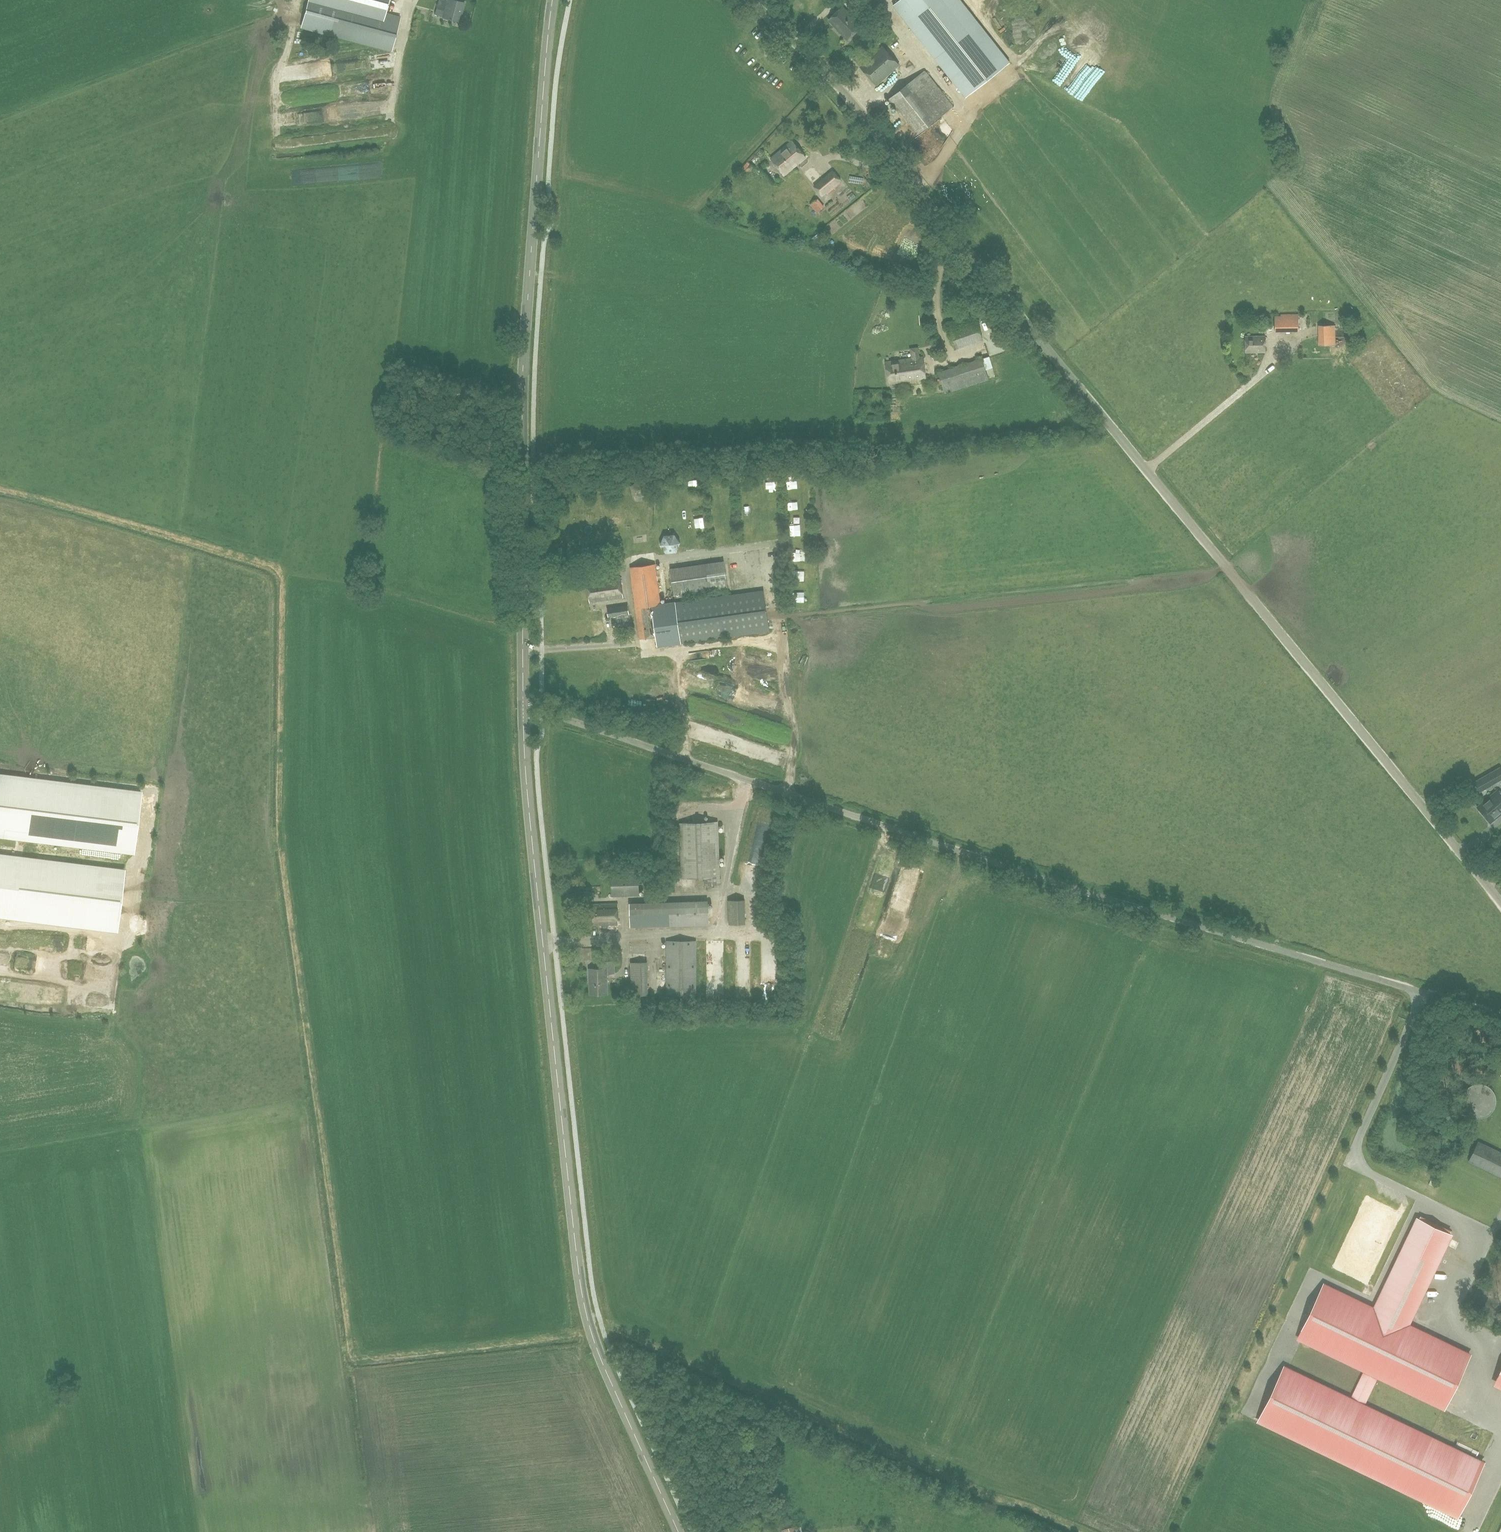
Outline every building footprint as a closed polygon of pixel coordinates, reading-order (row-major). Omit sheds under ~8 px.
[(301,26),(391,50),(395,35),(400,17),(385,13),(388,0),(308,0),(301,26)] [(435,14),(443,17),(442,17),(459,22),(464,2),(455,0),(447,0),(444,11),(436,8),(435,14)] [(1009,62),(960,0),(899,0),(893,5),(966,97),(1009,62)] [(847,39),(861,26),(843,6),(828,20),(847,39)] [(877,85),(899,65),(882,46),(860,66),(877,85)] [(1057,80),(1061,64),(1048,61),(1044,77),(1057,80)] [(918,134),(953,107),(924,71),(888,99),(898,111),(899,110),(918,134)] [(784,174),(805,157),(792,141),(771,158),(784,174)] [(751,162),(744,169),(748,173),(755,166),(751,162)] [(822,195),(840,180),(832,171),(814,185),(822,195)] [(854,185),(866,187),(867,181),(855,179),(854,185)] [(813,204),(819,214),(827,209),(821,199),(813,204)] [(808,218),(805,222),(812,228),(815,224),(808,218)] [(1274,332),(1298,332),(1298,314),(1280,314),(1280,315),(1274,315),(1274,332)] [(954,347),(982,337),(974,315),(946,324),(954,347)] [(1318,345),(1335,345),(1335,325),(1318,325),(1318,345)] [(1304,329),(1306,334),(1313,332),(1311,326),(1304,329)] [(1266,354),(1265,338),(1245,336),(1245,353),(1266,354)] [(918,357),(917,347),(909,348),(910,358),(885,362),(888,384),(926,378),(923,356),(918,357)] [(983,356),(987,368),(994,365),(990,353),(983,356)] [(945,393),(989,379),(982,358),(938,372),(945,393)] [(687,474),(686,484),(695,485),(696,475),(687,474)] [(662,493),(673,492),(672,477),(661,478),(662,493)] [(644,497),(648,488),(639,479),(629,486),(632,496),(644,497)] [(690,505),(703,504),(703,496),(689,497),(690,505)] [(790,509),(801,508),(800,496),(789,496),(790,509)] [(780,499),(768,500),(769,509),(781,508),(780,499)] [(695,517),(695,528),(705,527),(705,517),(695,517)] [(800,521),(790,521),(791,533),(801,533),(800,521)] [(665,553),(676,552),(680,542),(674,534),(664,535),(659,544),(665,553)] [(792,582),(802,582),(802,553),(792,553),(792,582)] [(655,564),(629,567),(640,639),(655,637),(651,605),(660,604),(655,564)] [(674,596),(727,588),(724,564),(670,572),(674,596)] [(610,591),(611,599),(624,597),(620,576),(601,578),(602,585),(599,586),(599,590),(603,589),(603,592),(610,591)] [(590,602),(611,599),(610,591),(603,592),(603,589),(599,590),(599,586),(602,585),(601,578),(586,581),(590,602)] [(660,604),(651,605),(655,637),(656,644),(680,641),(724,635),(769,629),(764,591),(719,596),(675,602),(668,603),(660,604)] [(630,626),(627,604),(606,608),(607,618),(615,617),(617,628),(630,626)] [(743,693),(754,696),(755,690),(745,687),(743,693)] [(1500,767),(1474,782),(1479,792),(1491,786),(1490,784),(1500,778),(1500,769),(1500,767)] [(0,773),(0,838),(134,854),(142,791),(0,773)] [(1500,814),(1500,794),(1497,790),(1477,807),(1490,823),(1500,814)] [(719,883),(716,820),(680,822),(682,877),(705,876),(705,884),(719,883)] [(117,930),(124,871),(0,855),(0,915),(117,930)] [(612,896),(639,895),(638,873),(611,874),(612,896)] [(658,893),(667,892),(667,881),(658,882),(658,893)] [(728,924),(745,924),(744,899),(728,900),(728,924)] [(630,927),(708,925),(708,901),(629,903),(630,927)] [(587,925),(619,924),(618,903),(586,904),(587,925)] [(696,994),(696,941),(667,941),(667,994),(696,994)] [(860,968),(863,961),(852,957),(849,963),(860,968)] [(590,994),(607,994),(606,973),(614,973),(614,960),(602,961),(602,968),(590,968),(590,994)] [(631,962),(631,970),(647,970),(647,962),(631,962)] [(1478,1140),(1468,1161),(1500,1176),(1500,1151),(1478,1140)] [(1379,1377),(1443,1408),(1470,1354),(1408,1324),(1451,1235),(1417,1219),(1374,1308),(1324,1284),(1298,1339),(1364,1370),(1351,1398),(1285,1367),(1259,1421),(1457,1516),(1483,1462),(1365,1405),(1379,1377)]
